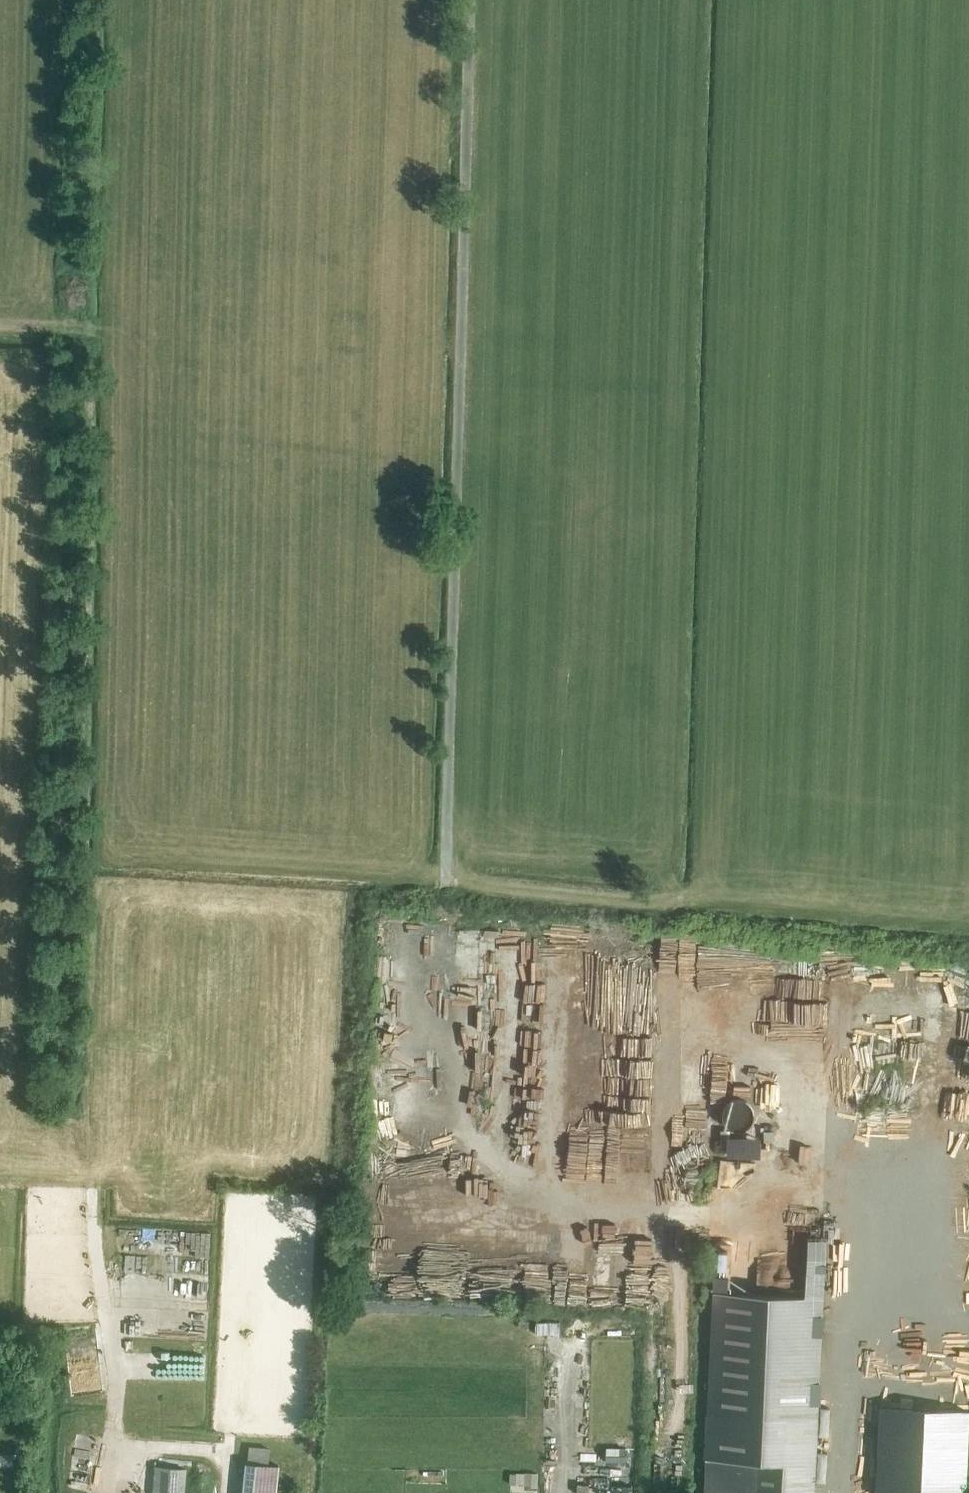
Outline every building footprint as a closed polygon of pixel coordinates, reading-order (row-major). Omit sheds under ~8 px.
[(730,1097),(727,1124),(752,1127),(755,1100),(730,1097)] [(725,1148),(748,1148),(748,1137),(725,1137),(725,1148)] [(808,1235),(805,1298),(715,1294),(707,1492),(814,1492),(825,1236),(808,1235)] [(732,1244),(713,1243),(711,1290),(729,1291),(732,1244)] [(874,1492),(964,1492),(968,1412),(877,1408),(874,1492)] [(278,1467),(245,1463),(242,1492),(276,1492),(278,1467)] [(185,1470),(157,1468),(155,1492),(183,1492),(185,1470)] [(537,1490),(538,1474),(525,1473),(524,1489),(537,1490)]
